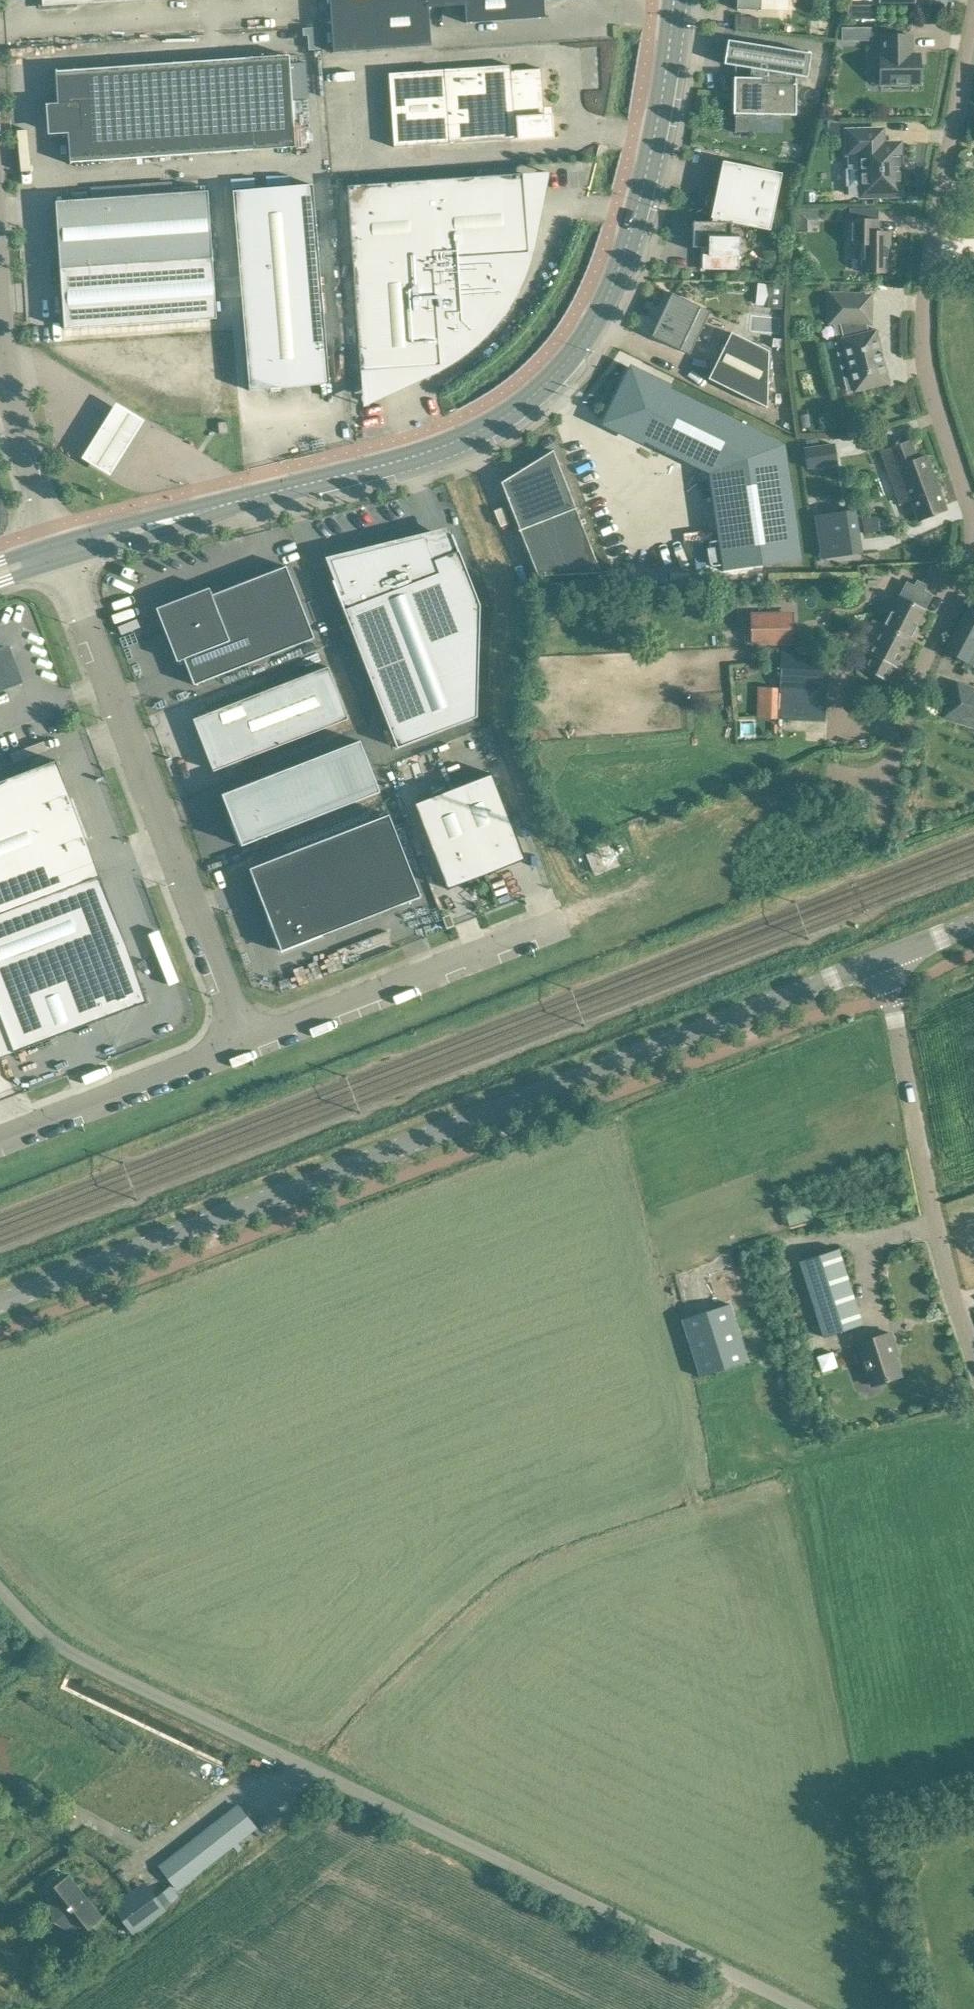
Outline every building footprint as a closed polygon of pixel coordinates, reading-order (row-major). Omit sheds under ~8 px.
[(333,53),(431,46),(428,6),(465,3),(466,23),(544,18),(543,0),(330,0),(333,53)] [(736,10),(760,11),(761,0),(737,0),(736,10)] [(736,16),(735,28),(758,30),(758,17),(736,16)] [(319,29),(308,30),(309,52),(321,51),(319,29)] [(916,65),(916,54),(912,54),(912,35),(882,36),(882,54),(876,55),(873,58),(873,66),(876,69),(880,69),(880,85),(894,85),(894,89),(908,89),(908,85),(920,85),(920,65),(916,65)] [(796,84),(794,84),(795,75),(807,78),(811,54),(728,40),(724,64),(735,66),(742,67),(741,78),(734,77),(733,114),(796,115),(796,84)] [(57,103),(45,104),(45,105),(48,105),(50,132),(67,131),(70,164),(71,164),(71,162),(295,147),(288,55),(57,71),(56,70),(55,70),(57,103)] [(552,136),(550,116),(544,116),(541,69),(511,71),(510,65),(389,74),(394,147),(552,136)] [(849,170),(846,170),(847,186),(849,186),(849,195),(861,195),(861,196),(901,195),(900,172),(899,144),(894,144),(882,144),(882,130),(847,131),(848,154),(860,153),(860,160),(848,161),(849,170)] [(738,270),(739,238),(731,238),(731,223),(770,231),(782,174),(722,161),(722,165),(722,166),(715,197),(710,196),(710,195),(708,195),(706,207),(707,207),(707,206),(713,208),(712,214),(711,214),(711,218),(712,218),(711,222),(693,222),(692,248),(708,248),(708,254),(703,254),(702,269),(738,270)] [(348,187),(360,372),(440,366),(440,363),(448,359),(455,354),(462,348),(469,343),(476,337),(482,331),(488,324),(489,324),(490,323),(489,322),(497,311),(499,312),(500,310),(499,310),(504,302),(509,295),(513,287),(516,279),(520,271),(523,262),(526,253),(529,253),(523,174),(348,187)] [(329,384),(312,184),(232,191),(249,391),(329,384)] [(207,191),(56,202),(56,204),(59,204),(60,224),(58,224),(58,225),(60,225),(61,245),(60,245),(60,246),(61,246),(62,266),(60,266),(60,269),(63,268),(66,324),(64,325),(64,329),(216,319),(212,259),(207,191)] [(861,272),(889,272),(890,232),(878,232),(878,220),(849,220),(849,244),(862,244),(861,272)] [(764,310),(778,310),(777,288),(763,289),(764,310)] [(672,293),(658,321),(664,324),(657,337),(652,335),(651,336),(690,355),(710,311),(672,293)] [(870,323),(870,295),(830,294),(830,322),(839,323),(843,340),(836,341),(848,390),(855,388),(855,390),(887,382),(882,361),(883,361),(883,360),(881,360),(880,354),(882,354),(881,353),(880,353),(875,332),(869,333),(866,323),(870,323)] [(708,379),(767,408),(768,351),(731,333),(708,379)] [(608,415),(604,423),(613,427),(612,428),(642,442),(643,441),(708,474),(723,571),(802,560),(785,444),(669,388),(669,387),(631,368),(608,415)] [(143,421),(115,404),(82,459),(110,476),(143,421)] [(218,422),(219,434),(229,433),(228,421),(218,422)] [(946,511),(926,455),(917,458),(910,440),(880,452),(901,504),(910,501),(917,522),(946,511)] [(833,444),(805,448),(808,468),(836,464),(833,444)] [(518,530),(518,531),(577,508),(577,507),(575,508),(553,450),(512,476),(514,482),(504,486),(502,482),(501,482),(519,530),(518,530)] [(577,508),(518,531),(520,531),(538,576),(539,576),(538,573),(546,570),(548,575),(548,576),(601,573),(576,509),(577,508)] [(855,510),(815,516),(821,559),(861,553),(859,534),(856,520),(855,510)] [(878,517),(862,520),(864,534),(880,531),(878,517)] [(397,748),(477,716),(480,605),(457,547),(456,548),(457,551),(434,560),(425,537),(329,561),(343,597),(340,598),(339,593),(337,594),(397,748)] [(183,659),(194,685),(314,639),(286,566),(212,595),(209,588),(156,609),(177,662),(183,659)] [(899,595),(884,625),(910,638),(925,609),(931,597),(932,595),(924,591),(927,585),(917,580),(914,586),(907,582),(899,595)] [(967,662),(973,649),(973,650),(973,601),(973,600),(946,651),(967,662)] [(792,642),(792,624),(792,614),(771,615),(752,615),(752,643),(792,642)] [(874,620),(861,643),(872,648),(869,654),(873,656),(871,661),(869,660),(864,670),(886,681),(893,666),(895,668),(910,638),(884,625),(874,620)] [(24,683),(9,644),(0,648),(0,692),(24,683)] [(778,689),(827,692),(830,650),(780,647),(778,689)] [(216,770),(348,719),(328,667),(195,718),(196,719),(197,719),(216,769),(215,769),(216,770)] [(973,727),(973,689),(965,686),(962,699),(950,696),(943,717),(973,727)] [(764,722),(784,723),(786,693),(765,692),(764,722)] [(380,792),(359,741),(221,794),(231,819),(230,819),(241,846),(258,840),(258,839),(380,792)] [(0,782),(0,915),(96,878),(100,877),(98,872),(94,874),(85,848),(83,844),(85,844),(81,835),(78,836),(67,805),(70,804),(66,795),(65,796),(53,766),(58,765),(56,760),(0,782)] [(453,789),(415,804),(448,889),(450,888),(449,885),(462,880),(463,881),(509,863),(508,862),(522,857),(523,860),(525,859),(492,774),(472,782),(465,763),(446,770),(453,789)] [(281,951),(421,897),(389,814),(249,869),(281,951)] [(604,868),(597,850),(586,854),(593,873),(604,868)] [(13,1053),(147,1001),(146,997),(142,999),(96,878),(0,915),(0,1018),(13,1053)] [(838,1249),(800,1261),(824,1337),(862,1325),(838,1249)] [(729,1304),(681,1319),(700,1377),(748,1362),(729,1304)] [(890,1333),(857,1343),(871,1386),(874,1385),(874,1387),(883,1384),(882,1382),(901,1376),(892,1350),(895,1349),(890,1333)] [(840,1355),(824,1360),(829,1378),(846,1372),(840,1355)] [(238,1805),(179,1852),(196,1874),(255,1828),(238,1805)] [(77,1886),(68,1875),(54,1887),(57,1891),(49,1906),(54,1922),(69,1930),(85,1925),(88,1930),(103,1918),(78,1887),(79,1886),(79,1885),(77,1886)] [(144,1888),(118,1906),(134,1928),(160,1909),(144,1888)]
